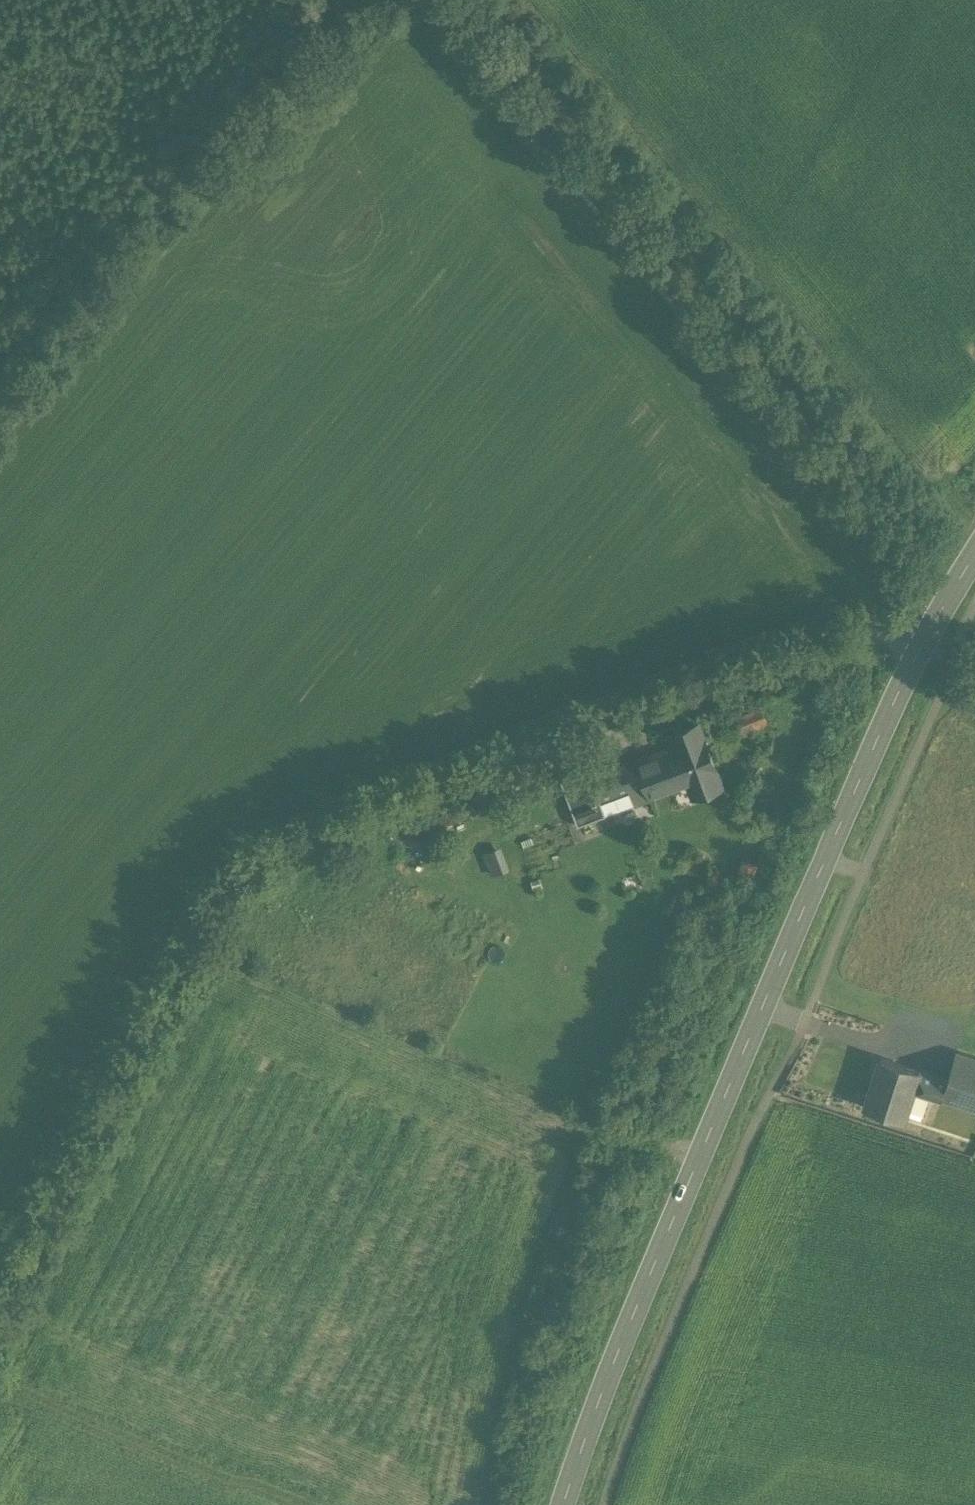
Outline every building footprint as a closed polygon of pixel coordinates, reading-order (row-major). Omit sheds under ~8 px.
[(721,776),(699,719),(679,727),(683,737),(592,771),(601,796),(631,785),(636,797),(679,782),(677,777),(695,770),(701,784),(721,776)] [(601,796),(592,771),(589,763),(562,774),(578,819),(606,809),(601,796)] [(489,858),(496,830),(476,825),(469,853),(489,858)] [(947,1079),(942,1096),(974,1107),(974,1059),(956,1053),(947,1079)] [(874,1086),(872,1086),(865,1105),(903,1117),(914,1086),(919,1070),(881,1057),(880,1059),(883,1059),(874,1086)] [(947,1079),(919,1070),(914,1086),(942,1096),(947,1079)]
